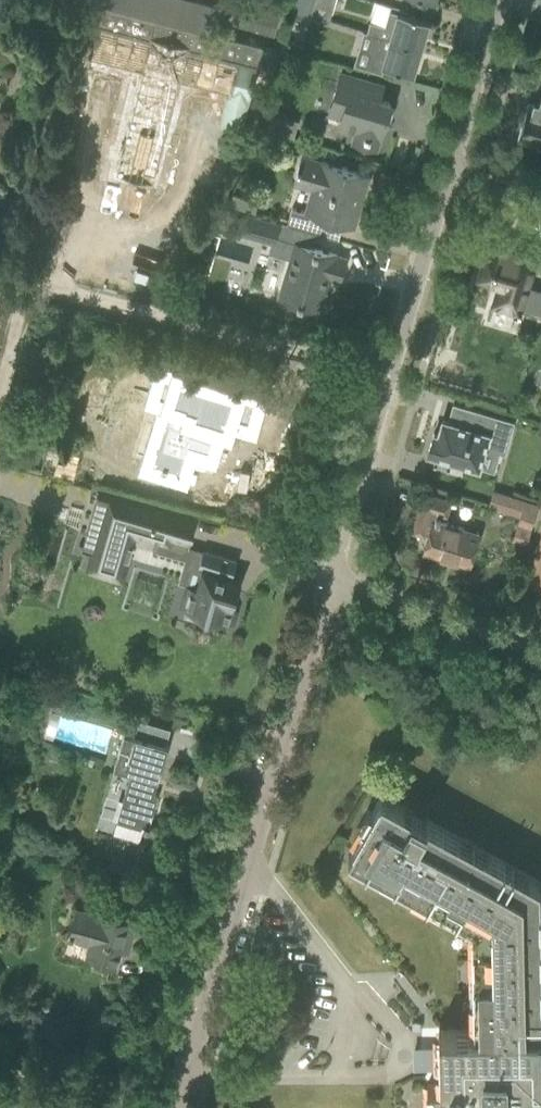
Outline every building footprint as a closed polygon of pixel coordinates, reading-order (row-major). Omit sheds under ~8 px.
[(105,5),(212,31),(221,0),(85,0),(105,5)] [(308,13),(328,19),(334,0),(312,0),(308,13)] [(232,26),(275,38),(282,14),(239,2),(232,26)] [(427,21),(407,14),(389,9),(384,25),(370,20),(366,32),(372,34),(372,32),(420,47),(427,21)] [(91,58),(140,68),(118,171),(159,179),(181,80),(227,90),(220,122),(244,127),(259,58),(99,23),(91,58)] [(372,32),(372,34),(367,49),(373,51),(368,68),(382,72),(384,65),(412,73),(420,47),(372,32)] [(276,47),(294,52),(296,43),(278,38),(276,47)] [(263,49),(256,75),(272,79),(279,53),(263,49)] [(340,74),(331,103),(329,112),(341,115),(338,125),(356,131),(353,141),(375,148),(378,137),(380,138),(390,103),(369,97),(373,83),(340,74)] [(517,139),(530,143),(529,146),(540,150),(540,96),(539,101),(533,99),(532,105),(528,103),(517,139)] [(291,208),(287,224),(313,232),(317,233),(322,218),(354,227),(354,226),(351,225),(361,191),(364,192),(369,174),(321,160),(320,160),(320,161),(301,156),(293,183),(315,189),(308,212),(291,208)] [(234,208),(257,215),(260,206),(258,202),(238,196),(234,208)] [(287,224),(257,215),(234,208),(231,207),(224,229),(271,242),(269,252),(291,258),(286,275),(280,296),(319,308),(329,276),(339,279),(345,259),(337,256),(337,254),(309,246),(313,232),(287,224)] [(521,312),(522,310),(540,316),(540,289),(529,286),(538,257),(487,242),(477,275),(499,281),(493,302),(518,309),(517,311),(521,312)] [(178,379),(172,400),(171,404),(179,407),(166,451),(200,461),(213,417),(228,421),(235,396),(178,379)] [(450,462),(477,470),(484,449),(503,455),(512,425),(473,413),(468,430),(461,428),(441,422),(437,437),(435,437),(432,435),(427,455),(434,457),(432,467),(448,471),(450,462)] [(533,519),(537,504),(493,491),(489,505),(521,515),(533,519)] [(446,515),(451,500),(424,492),(412,531),(424,535),(425,532),(429,534),(424,551),(469,564),(478,532),(454,525),(439,521),(440,518),(435,517),(436,512),(446,515)] [(98,495),(82,549),(93,553),(90,564),(124,573),(135,536),(142,538),(146,524),(162,529),(158,542),(184,550),(192,523),(98,495)] [(533,519),(521,515),(514,538),(526,542),(533,519)] [(527,582),(540,586),(540,538),(527,582)] [(236,559),(215,553),(202,549),(198,565),(202,573),(198,588),(189,585),(182,607),(199,612),(197,619),(212,623),(214,616),(231,621),(234,608),(230,607),(238,580),(230,578),(236,559)] [(167,740),(171,726),(142,718),(138,732),(167,740)] [(130,773),(116,821),(112,833),(139,840),(142,828),(147,830),(158,794),(153,793),(167,745),(123,732),(113,768),(130,773)] [(519,1082),(540,1081),(540,967),(539,881),(381,794),(348,854),(472,922),(474,1028),(438,1029),(439,1083),(434,1083),(426,1084),(430,1107),(520,1107),(519,1082)] [(100,912),(99,913),(76,906),(68,933),(91,940),(87,954),(114,962),(119,945),(127,947),(134,922),(100,912)]
